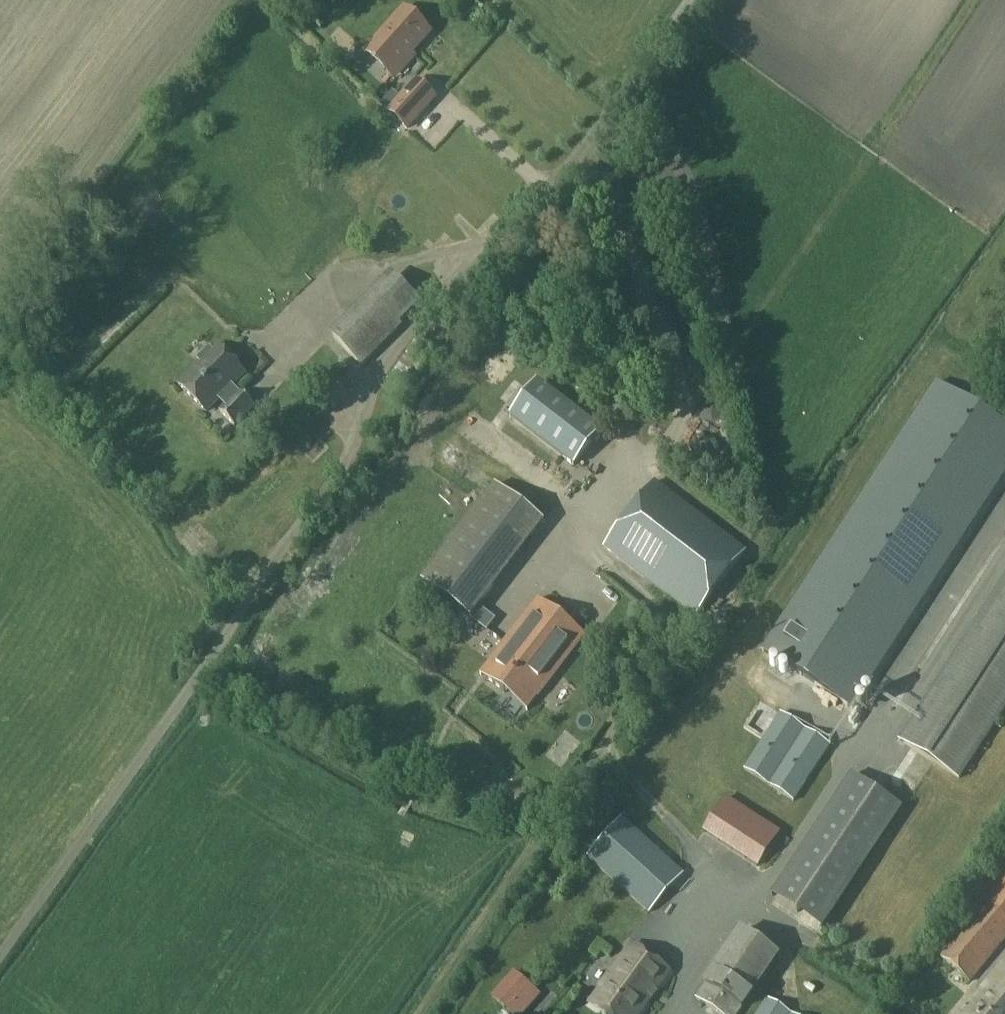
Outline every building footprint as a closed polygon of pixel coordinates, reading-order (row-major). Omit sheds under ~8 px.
[(403,4),(361,50),(393,79),(415,54),(412,52),(431,30),(403,4)] [(393,89),(380,104),(407,127),(435,95),(415,78),(399,95),(393,89)] [(363,365),(423,303),(391,272),(331,333),(363,365)] [(198,362),(176,384),(180,388),(184,392),(190,398),(206,414),(220,401),(224,405),(219,410),(235,427),(238,424),(255,407),(240,392),(239,391),(235,388),(234,386),(240,380),(247,373),(245,371),(236,362),(228,354),(223,349),(217,343),(212,349),(210,347),(197,360),(199,361),(198,362)] [(509,416),(573,465),(600,430),(537,380),(509,416)] [(680,419),(692,435),(720,414),(708,398),(680,419)] [(865,728),(879,702),(872,699),(914,625),(926,632),(935,615),(932,614),(951,580),(950,579),(1004,480),(1004,442),(981,429),(825,705),(865,728)] [(695,619),(747,552),(656,481),(604,548),(695,619)] [(470,618),(545,522),(495,483),(421,579),(470,618)] [(883,558),(900,569),(940,505),(923,495),(883,558)] [(543,603),(485,679),(504,693),(512,683),(536,701),(586,636),(543,603)] [(461,644),(491,660),(498,647),(468,631),(461,644)] [(966,791),(1004,715),(1004,674),(969,655),(971,652),(955,643),(897,755),(966,791)] [(785,729),(757,791),(801,810),(829,749),(785,729)] [(813,916),(872,808),(842,792),(783,900),(813,916)] [(877,818),(867,832),(885,844),(895,830),(877,818)] [(734,860),(765,878),(785,844),(755,825),(734,860)] [(620,826),(600,853),(665,903),(686,876),(620,826)] [(1004,940),(1004,868),(978,900),(985,906),(941,958),(969,982),(1004,940)] [(668,972),(640,952),(631,946),(627,952),(626,953),(590,1004),(605,1013),(638,1013),(668,972)] [(982,987),(985,991),(966,1013),(1004,1013),(1004,960),(982,987)] [(540,995),(515,971),(492,996),(512,1013),(523,1013),(540,995)] [(740,1005),(718,994),(708,1013),(735,1013),(740,1005)]
